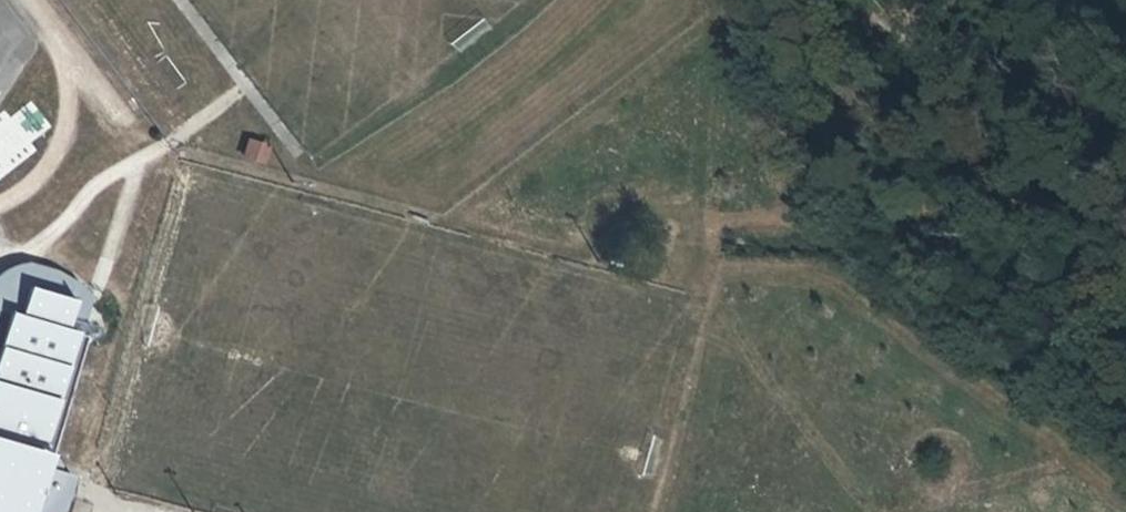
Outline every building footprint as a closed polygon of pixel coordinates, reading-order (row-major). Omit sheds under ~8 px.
[(245,144),(240,159),(259,165),(264,150),(245,144)] [(73,291),(47,275),(19,271),(0,273),(0,299),(6,301),(3,312),(0,311),(0,511),(60,511),(70,477),(42,469),(46,456),(50,457),(85,339),(62,332),(65,321),(81,326),(88,304),(73,291)]
